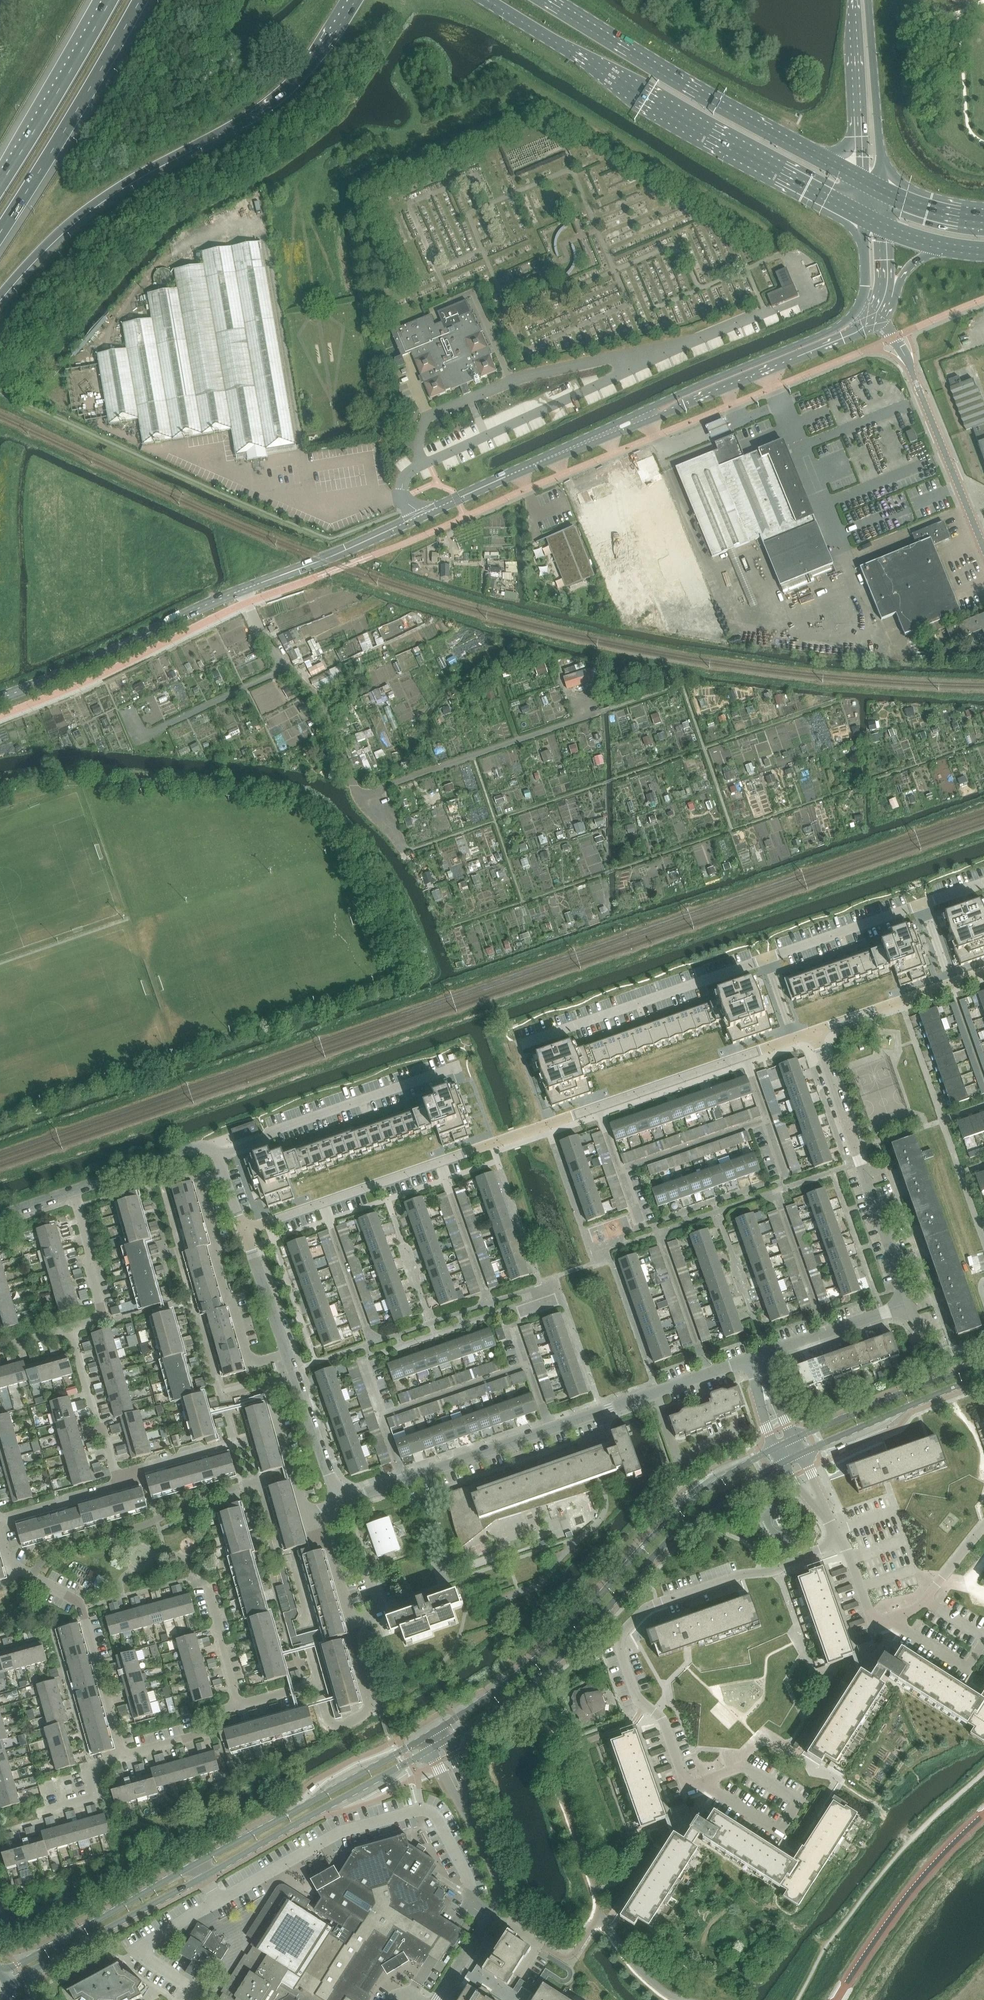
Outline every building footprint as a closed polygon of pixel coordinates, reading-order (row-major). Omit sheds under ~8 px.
[(554,249),(557,258),(559,257),(558,252),(557,249),(557,245),(558,239),(561,233),(565,229),(568,227),(567,225),(562,229),(559,232),(555,237),(554,244),(554,249)] [(582,242),(580,242),(587,258),(588,257),(582,242)] [(109,426),(139,421),(143,446),(165,442),(232,431),(236,456),(259,452),(263,456),(271,455),(274,450),(296,446),(262,243),(202,253),(204,266),(174,271),(177,290),(148,295),(152,320),(123,325),(127,350),(97,355),(109,426)] [(569,271),(564,275),(565,277),(570,274),(572,271),(575,267),(576,264),(576,261),(577,258),(576,255),(576,252),(573,246),(571,247),(573,252),(574,255),(574,259),(574,262),(572,266),(570,269),(569,271)] [(787,268),(790,275),(796,272),(793,265),(787,268)] [(782,288),(768,295),(773,306),(798,295),(793,283),(787,268),(786,268),(775,273),(782,288)] [(431,315),(391,331),(394,339),(402,356),(395,359),(398,368),(406,365),(403,357),(412,353),(421,376),(424,375),(427,382),(424,383),(431,399),(447,392),(446,391),(452,388),(452,390),(461,386),(463,392),(466,391),(469,389),(467,384),(474,381),(474,379),(481,376),(481,378),(497,371),(491,355),(488,356),(488,355),(486,351),(485,349),(488,348),(484,340),(481,332),(479,333),(478,332),(476,327),(476,326),(478,326),(475,320),(474,317),(472,311),(469,306),(465,308),(463,303),(467,301),(467,300),(461,303),(459,303),(446,309),(438,312),(443,324),(436,327),(431,315)] [(884,437),(905,431),(887,373),(831,390),(839,415),(874,405),(884,437)] [(949,380),(952,388),(951,388),(967,431),(973,428),(979,443),(978,444),(979,444),(983,458),(983,408),(976,387),(973,379),(961,384),(958,377),(949,380)] [(725,419),(706,426),(711,439),(730,432),(725,419)] [(918,441),(913,430),(906,433),(911,443),(918,441)] [(791,437),(737,456),(782,585),(835,567),(791,437)] [(636,458),(646,479),(665,471),(655,450),(636,458)] [(630,459),(631,466),(638,465),(637,458),(630,459)] [(836,492),(847,486),(840,473),(830,479),(836,492)] [(914,527),(918,539),(935,533),(937,539),(952,534),(946,517),(914,527)] [(547,538),(567,587),(594,577),(574,527),(547,538)] [(936,535),(863,560),(883,616),(900,610),(907,631),(931,623),(931,625),(963,614),(936,535)] [(441,565),(442,577),(450,577),(450,565),(441,565)] [(670,567),(674,577),(680,575),(677,565),(670,567)] [(517,600),(518,593),(506,591),(505,598),(517,600)] [(606,602),(598,605),(601,613),(609,610),(606,602)] [(333,621),(344,614),(340,608),(329,614),(333,621)] [(983,626),(983,611),(948,622),(953,636),(983,626)] [(357,633),(354,623),(344,626),(342,621),(332,625),(335,633),(339,632),(342,639),(357,633)] [(288,628),(281,631),(284,641),(291,638),(288,628)] [(313,645),(320,643),(318,634),(311,636),(313,645)] [(324,650),(330,648),(328,641),(321,643),(324,650)] [(453,645),(446,649),(450,655),(456,651),(453,645)] [(562,680),(565,687),(565,690),(594,680),(590,670),(562,680)] [(349,687),(347,681),(341,684),(344,689),(349,687)] [(373,692),(377,702),(383,700),(379,690),(373,692)] [(532,707),(530,699),(523,701),(525,709),(532,707)] [(913,707),(906,708),(906,713),(907,717),(915,715),(913,707)] [(973,708),(965,711),(967,718),(976,715),(973,708)] [(385,715),(390,727),(398,723),(394,711),(385,715)] [(109,713),(102,716),(106,724),(113,721),(109,713)] [(651,715),(654,725),(662,722),(659,713),(651,715)] [(875,719),(867,721),(870,730),(877,728),(875,719)] [(645,732),(647,742),(656,740),(654,731),(645,732)] [(880,741),(878,733),(870,735),(872,743),(880,741)] [(354,739),(359,747),(364,744),(359,736),(354,739)] [(806,745),(800,747),(803,753),(809,751),(806,745)] [(541,753),(544,763),(552,761),(550,751),(541,753)] [(364,755),(371,769),(376,766),(370,753),(364,755)] [(350,761),(359,778),(366,774),(358,757),(350,761)] [(754,762),(745,765),(748,773),(756,770),(754,762)] [(733,771),(725,773),(727,780),(735,777),(733,771)] [(777,782),(774,774),(765,778),(768,785),(777,782)] [(965,775),(958,778),(960,784),(967,781),(965,775)] [(449,788),(457,784),(454,778),(446,781),(449,788)] [(889,801),(893,810),(899,807),(896,799),(889,801)] [(692,801),(687,803),(691,811),(696,810),(692,801)] [(576,820),(579,829),(588,825),(585,817),(576,820)] [(635,820),(628,823),(630,828),(637,825),(635,820)] [(594,826),(580,832),(594,867),(602,863),(600,859),(605,857),(597,837),(598,836),(594,826)] [(814,834),(812,826),(803,829),(805,836),(814,834)] [(744,832),(736,835),(741,847),(748,844),(744,832)] [(474,863),(483,861),(481,854),(472,857),(474,863)] [(425,884),(432,882),(428,873),(422,875),(425,884)] [(437,896),(445,894),(441,883),(433,886),(437,896)] [(961,965),(983,957),(983,903),(983,900),(942,915),(950,933),(955,952),(961,965)] [(604,911),(601,903),(592,905),(594,914),(604,911)] [(808,997),(808,995),(812,994),(813,995),(820,993),(820,991),(824,990),(825,991),(832,989),(831,987),(836,986),(837,987),(844,985),(843,983),(848,981),(848,983),(855,980),(855,979),(860,977),(860,979),(867,976),(867,975),(871,973),(872,975),(879,972),(879,971),(883,969),(884,970),(889,969),(894,968),(900,987),(926,978),(923,968),(926,967),(923,957),(926,956),(918,935),(916,936),(912,927),(891,934),(893,940),(881,944),(882,946),(784,980),(792,1001),(801,998),(801,999),(808,997)] [(575,1042),(534,1056),(542,1074),(547,1093),(553,1106),(553,1107),(592,1093),(588,1079),(585,1070),(591,1066),(598,1065),(604,1062),(611,1060),(618,1057),(625,1056),(631,1052),(639,1051),(645,1047),(655,1046),(663,1041),(670,1040),(677,1036),(684,1035),(690,1032),(698,1030),(704,1027),(711,1026),(717,1022),(718,1022),(724,1021),(727,1030),(733,1043),(772,1030),(769,1016),(761,998),(756,978),(714,993),(717,1001),(578,1050),(575,1042)] [(922,1026),(924,1025),(924,1026),(941,1020),(937,1008),(919,1014),(920,1015),(920,1014),(923,1022),(921,1022),(922,1026)] [(928,1037),(945,1031),(941,1020),(924,1026),(926,1033),(925,1034),(926,1037),(928,1037)] [(932,1048),(949,1042),(945,1031),(928,1037),(930,1044),(929,1045),(930,1049),(932,1048)] [(858,1042),(860,1049),(871,1046),(869,1038),(858,1042)] [(936,1059),(936,1060),(953,1053),(949,1042),(932,1048),(934,1056),(933,1056),(934,1060),(936,1059)] [(940,1071),(957,1065),(953,1053),(936,1060),(938,1067),(937,1068),(938,1071),(940,1071)] [(779,1065),(784,1077),(801,1071),(797,1059),(779,1065)] [(943,1082),(944,1082),(961,1076),(957,1065),(940,1071),(942,1078),(941,1079),(942,1083),(943,1082)] [(784,1077),(788,1088),(805,1082),(801,1071),(784,1077)] [(757,1073),(759,1079),(763,1081),(765,1076),(758,1072),(757,1073)] [(753,1094),(747,1076),(735,1081),(741,1098),(753,1094)] [(763,1081),(770,1085),(771,1084),(769,1078),(765,1076),(763,1081)] [(947,1093),(947,1094),(965,1087),(961,1076),(944,1082),(946,1090),(945,1090),(946,1094),(947,1093)] [(730,1102),(741,1098),(735,1081),(724,1085),(730,1102)] [(809,1093),(805,1082),(788,1088),(791,1099),(809,1093)] [(719,1106),(730,1102),(724,1085),(713,1088),(719,1106)] [(270,1151),(248,1159),(251,1169),(249,1169),(256,1191),(259,1190),(262,1199),(266,1198),(269,1207),(269,1208),(295,1199),(295,1198),(288,1179),(292,1178),(292,1177),(291,1176),(367,1149),(368,1151),(432,1128),(433,1129),(437,1128),(443,1146),(443,1147),(469,1138),(469,1137),(466,1128),(470,1127),(466,1117),(469,1116),(461,1095),(459,1096),(455,1086),(433,1094),(434,1097),(435,1099),(424,1103),(424,1105),(355,1130),(355,1128),(283,1153),(272,1157),(270,1151)] [(965,1087),(947,1094),(950,1101),(948,1102),(950,1105),(951,1105),(969,1099),(965,1087)] [(723,1119),(719,1106),(713,1088),(701,1092),(707,1110),(713,1108),(714,1111),(712,1112),(716,1122),(720,1120),(723,1119)] [(696,1114),(707,1110),(701,1092),(690,1096),(696,1114)] [(813,1105),(809,1093),(791,1099),(795,1111),(813,1105)] [(773,1099),(766,1095),(765,1096),(767,1102),(771,1104),(773,1099)] [(685,1118),(696,1114),(690,1096),(679,1100),(685,1118)] [(771,1104),(778,1107),(779,1107),(777,1100),(773,1099),(771,1104)] [(673,1122),(685,1118),(679,1100),(667,1104),(673,1122)] [(662,1126),(673,1122),(667,1104),(656,1108),(662,1126)] [(817,1116),(813,1105),(795,1111),(799,1122),(817,1116)] [(651,1130),(662,1126),(656,1108),(645,1112),(651,1130)] [(639,1134),(651,1130),(645,1112),(633,1116),(639,1134)] [(983,1132),(983,1124),(981,1114),(973,1117),(972,1115),(969,1117),(969,1118),(975,1135),(983,1132)] [(628,1138),(639,1134),(633,1116),(622,1120),(628,1138)] [(821,1127),(817,1116),(799,1122),(803,1133),(821,1127)] [(781,1121),(774,1118),(773,1118),(775,1125),(779,1127),(781,1121)] [(963,1140),(975,1135),(969,1118),(962,1121),(961,1119),(957,1121),(958,1122),(957,1122),(963,1140)] [(616,1142),(628,1138),(622,1120),(610,1124),(616,1142)] [(779,1127),(786,1130),(787,1130),(785,1123),(781,1121),(779,1127)] [(825,1139),(821,1127),(803,1133),(807,1145),(825,1139)] [(603,1140),(605,1139),(602,1131),(592,1135),(603,1140)] [(740,1133),(738,1137),(744,1140),(747,1133),(747,1131),(740,1133)] [(564,1153),(582,1147),(578,1136),(560,1141),(564,1151),(563,1151),(564,1153)] [(735,1146),(742,1143),(744,1140),(738,1137),(735,1144),(735,1146)] [(926,1169),(921,1153),(915,1137),(903,1141),(892,1145),(903,1177),(926,1169)] [(721,1148),(725,1141),(724,1139),(718,1141),(716,1145),(721,1148)] [(829,1150),(825,1139),(807,1145),(811,1156),(829,1150)] [(789,1144),(782,1140),(780,1141),(783,1147),(786,1149),(789,1144)] [(786,1149),(793,1153),(795,1152),(793,1146),(789,1144),(786,1149)] [(716,1145),(712,1152),(713,1153),(719,1151),(721,1148),(716,1145)] [(568,1165),(586,1159),(582,1147),(564,1153),(567,1162),(568,1165)] [(699,1155),(702,1148),(702,1147),(695,1149),(693,1153),(699,1155)] [(606,1154),(599,1150),(598,1151),(600,1158),(604,1159),(606,1154)] [(829,1150),(811,1156),(815,1168),(833,1162),(829,1150)] [(693,1153),(690,1160),(690,1161),(697,1159),(699,1155),(693,1153)] [(604,1159),(611,1163),(612,1162),(610,1156),(606,1154),(604,1159)] [(761,1171),(755,1154),(743,1158),(749,1175),(757,1172),(757,1173),(760,1172),(760,1171),(761,1171)] [(676,1163),(679,1156),(679,1155),(672,1157),(671,1161),(676,1163)] [(743,1158),(732,1162),(738,1179),(746,1176),(747,1177),(749,1176),(749,1175),(743,1158)] [(572,1176),(590,1170),(586,1159),(568,1165),(571,1173),(572,1176)] [(671,1161),(667,1168),(668,1169),(674,1167),(676,1163),(671,1161)] [(738,1180),(738,1179),(732,1162),(720,1166),(726,1183),(735,1180),(738,1180)] [(648,1166),(651,1175),(657,1164),(656,1163),(648,1166)] [(800,1168),(790,1163),(788,1164),(791,1171),(799,1168),(800,1168)] [(727,1183),(726,1183),(720,1166),(709,1170),(715,1187),(724,1184),(727,1183)] [(937,1201),(932,1185),(926,1169),(903,1177),(914,1209),(937,1201)] [(576,1187),(594,1181),(590,1170),(572,1176),(575,1185),(576,1187)] [(715,1187),(709,1170),(698,1174),(704,1191),(712,1188),(713,1188),(715,1187)] [(494,1172),(476,1178),(481,1190),(498,1184),(495,1176),(496,1176),(495,1173),(494,1174),(494,1172)] [(980,1173),(979,1172),(976,1173),(976,1174),(982,1192),(983,1191),(983,1172),(980,1173)] [(614,1177),(607,1173),(606,1174),(608,1180),(611,1182),(614,1177)] [(704,1191),(698,1174),(686,1178),(693,1195),(701,1192),(704,1191)] [(611,1182),(618,1186),(620,1185),(618,1179),(614,1177),(611,1182)] [(693,1195),(686,1178),(675,1182),(681,1199),(690,1196),(693,1195)] [(580,1199),(598,1193),(594,1181),(576,1187),(579,1196),(580,1199)] [(173,1188),(174,1191),(171,1192),(173,1199),(176,1198),(194,1193),(191,1182),(173,1188)] [(681,1199),(675,1182),(664,1185),(670,1203),(678,1200),(679,1200),(681,1199)] [(481,1190),(484,1201),(502,1195),(499,1187),(498,1184),(481,1190)] [(670,1203),(664,1185),(652,1190),(658,1207),(667,1204),(670,1203)] [(455,1190),(458,1198),(460,1198),(465,1187),(465,1186),(455,1190)] [(807,1194),(811,1206),(829,1200),(825,1188),(807,1194)] [(150,1240),(138,1198),(139,1198),(142,1197),(140,1191),(139,1191),(127,1195),(129,1200),(119,1203),(131,1245),(125,1246),(143,1310),(162,1304),(144,1241),(150,1240)] [(194,1193),(176,1198),(173,1199),(175,1206),(178,1206),(179,1209),(197,1204),(194,1193)] [(437,1196),(448,1202),(449,1201),(446,1193),(437,1196)] [(583,1210),(584,1210),(601,1204),(598,1193),(580,1199),(583,1207),(582,1207),(583,1210)] [(484,1201),(488,1213),(506,1207),(503,1198),(502,1195),(484,1201)] [(622,1199),(615,1196),(614,1196),(616,1203),(619,1205),(622,1199)] [(409,1215),(426,1209),(422,1197),(405,1203),(408,1212),(409,1215)] [(793,1198),(787,1200),(789,1206),(795,1204),(793,1198)] [(622,1199),(619,1205),(626,1208),(628,1208),(626,1201),(622,1199)] [(811,1206),(815,1218),(833,1211),(829,1200),(811,1206)] [(948,1233),(943,1217),(937,1201),(914,1209),(925,1241),(948,1233)] [(177,1213),(179,1220),(200,1214),(197,1204),(179,1209),(179,1212),(177,1213)] [(601,1204),(584,1210),(587,1218),(586,1218),(587,1221),(588,1220),(588,1222),(605,1216),(601,1204)] [(789,1206),(786,1207),(789,1214),(791,1214),(795,1204),(789,1206)] [(488,1213),(492,1224),(510,1218),(507,1209),(506,1206),(506,1207),(488,1213)] [(413,1226),(430,1220),(426,1209),(409,1215),(412,1223),(412,1224),(413,1226)] [(815,1218),(819,1229),(837,1223),(833,1211),(815,1218)] [(451,1216),(444,1212),(443,1213),(445,1219),(449,1221),(451,1216)] [(363,1231),(381,1225),(378,1217),(379,1217),(378,1214),(377,1214),(377,1213),(359,1219),(363,1231)] [(736,1219),(740,1231),(757,1225),(753,1213),(736,1219)] [(181,1227),(184,1227),(184,1230),(203,1224),(200,1214),(179,1220),(181,1227)] [(449,1221),(456,1224),(457,1224),(455,1217),(451,1216),(449,1221)] [(492,1224),(496,1235),(514,1229),(511,1221),(511,1220),(510,1218),(492,1224)] [(430,1220),(413,1226),(416,1235),(416,1238),(417,1238),(434,1231),(430,1220)] [(841,1234),(837,1223),(819,1229),(823,1240),(841,1234)] [(37,1229),(40,1240),(59,1235),(56,1224),(37,1229)] [(187,1240),(198,1237),(206,1235),(203,1224),(184,1230),(185,1233),(183,1233),(185,1241),(187,1240)] [(367,1242),(385,1236),(382,1228),(382,1227),(381,1225),(363,1231),(367,1242)] [(740,1231),(744,1242),(761,1236),(757,1225),(740,1231)] [(337,1227),(339,1233),(343,1235),(345,1230),(338,1226),(337,1227)] [(782,1232),(775,1228),(774,1229),(776,1235),(779,1237),(782,1232)] [(496,1235),(500,1247),(518,1241),(515,1232),(514,1229),(496,1235)] [(708,1229),(690,1235),(694,1247),(712,1241),(708,1229)] [(343,1235),(350,1239),(351,1238),(349,1232),(345,1230),(343,1235)] [(421,1249),(438,1243),(434,1231),(417,1238),(420,1246),(419,1246),(420,1249),(421,1249)] [(779,1237),(786,1241),(788,1240),(786,1234),(782,1232),(779,1237)] [(959,1264),(954,1248),(948,1233),(925,1241),(936,1272),(959,1264)] [(823,1240),(827,1251),(845,1245),(841,1234),(823,1240)] [(62,1245),(59,1235),(40,1240),(43,1251),(62,1245)] [(206,1235),(198,1237),(187,1240),(185,1241),(187,1248),(189,1247),(190,1250),(190,1251),(205,1246),(205,1247),(209,1246),(206,1235)] [(459,1238),(452,1235),(451,1235),(453,1242),(456,1244),(459,1238)] [(371,1254),(389,1247),(386,1239),(385,1236),(367,1242),(371,1254)] [(744,1242),(748,1254),(765,1248),(761,1236),(744,1242)] [(288,1244),(292,1256),(309,1250),(305,1238),(288,1244)] [(456,1244),(463,1247),(465,1247),(463,1240),(459,1238),(456,1244)] [(500,1247),(504,1258),(522,1252),(519,1243),(518,1240),(518,1241),(500,1247)] [(694,1247),(698,1258),(716,1252),(712,1241),(694,1247)] [(438,1243),(421,1249),(424,1257),(423,1258),(424,1260),(425,1260),(442,1254),(438,1243)] [(668,1243),(670,1250),(673,1251),(676,1246),(669,1243),(668,1243)] [(362,1244),(354,1247),(356,1253),(364,1250),(362,1244)] [(41,1262),(46,1261),(65,1256),(62,1245),(43,1251),(38,1252),(41,1262)] [(849,1257),(845,1245),(827,1251),(831,1263),(849,1257)] [(186,1251),(187,1255),(185,1256),(187,1263),(208,1257),(205,1247),(205,1246),(190,1251),(190,1250),(186,1251)] [(673,1251),(680,1255),(682,1254),(680,1248),(676,1246),(673,1251)] [(375,1265),(393,1259),(390,1250),(389,1247),(371,1254),(375,1265)] [(748,1254),(752,1265),(769,1259),(765,1248),(748,1254)] [(346,1249),(345,1250),(347,1256),(351,1258),(353,1253),(346,1249)] [(296,1267),(313,1261),(309,1250),(292,1256),(296,1267)] [(790,1254),(783,1251),(781,1251),(784,1258),(787,1260),(790,1254)] [(504,1258),(508,1269),(526,1263),(523,1255),(523,1254),(522,1252),(504,1258)] [(720,1264),(716,1252),(698,1258),(702,1270),(720,1264)] [(351,1258),(358,1262),(359,1261),(357,1255),(353,1253),(351,1258)] [(429,1272),(446,1265),(442,1254),(425,1260),(428,1269),(427,1269),(428,1272),(429,1272)] [(623,1272),(640,1266),(636,1254),(619,1260),(622,1269),(623,1272)] [(787,1260),(794,1263),(796,1263),(794,1256),(790,1254),(787,1260)] [(46,1261),(49,1272),(68,1266),(65,1256),(46,1261)] [(189,1270),(191,1270),(192,1273),(211,1267),(208,1257),(187,1263),(189,1270)] [(467,1261),(460,1257),(458,1258),(461,1264),(464,1266),(467,1261)] [(831,1263),(835,1274),(852,1268),(849,1257),(831,1263)] [(379,1276),(397,1270),(394,1262),(394,1261),(393,1259),(375,1265),(377,1270),(379,1276)] [(752,1265),(756,1276),(773,1270),(769,1259),(752,1265)] [(300,1278),(317,1272),(313,1261),(296,1267),(300,1278)] [(464,1266),(471,1270),(473,1269),(471,1263),(467,1261),(464,1266)] [(526,1263),(508,1269),(512,1281),(530,1275),(526,1266),(527,1266),(526,1263)] [(724,1275),(720,1264),(702,1270),(706,1281),(724,1275)] [(936,1272),(941,1288),(947,1304),(970,1296),(959,1264),(936,1272)] [(432,1283),(433,1283),(450,1277),(446,1265),(429,1272),(432,1280),(431,1280),(432,1283)] [(684,1269),(677,1265),(675,1266),(678,1272),(681,1274),(684,1269)] [(49,1272),(52,1282),(71,1277),(68,1266),(49,1272)] [(626,1283),(627,1283),(644,1277),(640,1266),(623,1272),(626,1280),(626,1281),(626,1283)] [(192,1273),(193,1276),(191,1277),(193,1284),(195,1283),(214,1278),(211,1267),(192,1273)] [(856,1279),(852,1268),(835,1274),(839,1285),(856,1279)] [(681,1274),(688,1278),(690,1277),(688,1271),(684,1269),(681,1274)] [(383,1287),(401,1281),(398,1273),(397,1270),(379,1276),(383,1287)] [(756,1276),(760,1288),(777,1282),(773,1270),(756,1276)] [(304,1290),(321,1284),(317,1272),(300,1278),(304,1290)] [(361,1276),(354,1272),(353,1273),(355,1279),(358,1281),(361,1276)] [(798,1277),(791,1273),(789,1274),(792,1281),(795,1282),(798,1277)] [(710,1292),(728,1286),(724,1275),(706,1281),(710,1292)] [(358,1281),(365,1285),(367,1284),(365,1278),(361,1276),(358,1281)] [(52,1282),(55,1292),(74,1287),(71,1277),(52,1282)] [(454,1288),(450,1277),(433,1283),(436,1291),(435,1292),(436,1294),(437,1294),(454,1288)] [(630,1295),(631,1295),(648,1288),(644,1277),(627,1283),(630,1292),(629,1292),(630,1295)] [(795,1282),(802,1286),(804,1285),(802,1279),(798,1277),(795,1282)] [(214,1278),(195,1283),(193,1284),(195,1291),(197,1290),(198,1293),(217,1288),(214,1278)] [(856,1279),(839,1285),(843,1297),(861,1291),(856,1279)] [(475,1284),(468,1280),(466,1281),(469,1287),(472,1289),(475,1284)] [(387,1299),(404,1293),(401,1284),(402,1284),(401,1281),(383,1287),(387,1299)] [(760,1288),(764,1299),(781,1293),(777,1282),(760,1288)] [(8,1283),(0,1285),(0,1296),(11,1293),(8,1283)] [(308,1301),(325,1295),(321,1284),(304,1290),(308,1301)] [(475,1284),(472,1289),(479,1293),(481,1292),(479,1286),(475,1284)] [(714,1304),(732,1297),(728,1286),(710,1292),(714,1304)] [(55,1292),(58,1303),(76,1297),(74,1287),(55,1292)] [(198,1293),(199,1297),(196,1297),(198,1305),(220,1299),(217,1288),(198,1293)] [(458,1300),(454,1288),(437,1294),(439,1302),(440,1305),(441,1306),(458,1300)] [(634,1306),(635,1306),(652,1300),(648,1288),(631,1295),(634,1303),(633,1303),(634,1306)] [(692,1291),(685,1288),(683,1288),(686,1295),(689,1297),(692,1291)] [(666,1289),(655,1293),(658,1300),(668,1296),(666,1289)] [(689,1297),(696,1300),(698,1300),(696,1293),(692,1291),(689,1297)] [(13,1304),(11,1293),(0,1296),(0,1308),(13,1304)] [(404,1293),(387,1299),(391,1310),(408,1304),(405,1295),(406,1295),(405,1293),(404,1293)] [(785,1304),(781,1293),(764,1299),(768,1310),(785,1304)] [(369,1297),(362,1294),(360,1294),(362,1301),(366,1303),(369,1297)] [(312,1312),(329,1306),(325,1295),(308,1301),(312,1312)] [(806,1300),(799,1296),(797,1297),(799,1303),(803,1305),(806,1300)] [(947,1304),(952,1320),(958,1336),(981,1328),(970,1296),(947,1304)] [(76,1297),(58,1303),(61,1314),(79,1308),(76,1297)] [(366,1303),(373,1306),(375,1306),(372,1299),(369,1297),(366,1303)] [(735,1309),(732,1297),(714,1304),(718,1315),(735,1309)] [(200,1312),(203,1311),(204,1315),(208,1314),(223,1309),(220,1299),(198,1305),(200,1312)] [(638,1317),(639,1317),(656,1311),(652,1300),(635,1306),(638,1314),(637,1315),(638,1317)] [(806,1300),(803,1305),(810,1309),(812,1308),(810,1302),(806,1300)] [(13,1304),(0,1308),(0,1319),(16,1314),(13,1304)] [(391,1310),(395,1322),(413,1316),(409,1307),(410,1307),(409,1304),(408,1304),(391,1310)] [(768,1310),(772,1322),(789,1316),(785,1304),(768,1310)] [(111,1308),(113,1316),(121,1313),(119,1306),(111,1308)] [(316,1324),(333,1318),(329,1306),(312,1312),(316,1324)] [(172,1311),(168,1313),(168,1312),(167,1307),(165,1308),(154,1311),(155,1316),(154,1317),(166,1359),(163,1360),(175,1402),(185,1399),(197,1441),(206,1439),(208,1444),(218,1441),(221,1440),(219,1434),(217,1435),(215,1436),(204,1393),(194,1396),(182,1355),(184,1354),(172,1311)] [(208,1325),(211,1324),(230,1319),(227,1308),(223,1309),(208,1314),(209,1317),(206,1318),(208,1325)] [(735,1309),(718,1315),(722,1326),(739,1320),(735,1309)] [(700,1314),(693,1310),(691,1311),(694,1318),(697,1319),(700,1314)] [(642,1329),(643,1328),(660,1322),(656,1311),(639,1317),(642,1326),(641,1326),(642,1329)] [(543,1319),(547,1331),(565,1325),(560,1313),(543,1319)] [(16,1314),(0,1319),(0,1328),(1,1330),(19,1325),(16,1314)] [(697,1319),(704,1323),(706,1322),(704,1316),(700,1314),(697,1319)] [(381,1323),(370,1317),(368,1318),(371,1326),(381,1323)] [(320,1335),(337,1329),(333,1318),(316,1324),(320,1335)] [(214,1335),(225,1331),(231,1330),(233,1329),(230,1319),(211,1324),(208,1325),(210,1332),(213,1331),(214,1335)] [(722,1326),(726,1338),(744,1332),(739,1320),(722,1326)] [(363,1329),(360,1321),(359,1321),(354,1332),(363,1329)] [(646,1340),(647,1340),(664,1334),(660,1322),(643,1328),(646,1337),(645,1337),(646,1340)] [(133,1323),(126,1325),(129,1335),(135,1333),(133,1323)] [(143,1337),(150,1336),(148,1324),(141,1326),(143,1337)] [(547,1331),(551,1342),(569,1336),(565,1325),(547,1331)] [(520,1327),(523,1334),(526,1336),(529,1330),(522,1327),(520,1327)] [(499,1342),(502,1341),(506,1339),(503,1328),(496,1330),(499,1342)] [(111,1329),(92,1334),(95,1345),(114,1340),(111,1329)] [(231,1330),(225,1331),(214,1335),(215,1338),(212,1338),(214,1346),(235,1340),(233,1329),(231,1330)] [(320,1335),(324,1347),(341,1341),(337,1329),(320,1335)] [(479,1333),(485,1350),(497,1346),(491,1329),(482,1332),(481,1331),(479,1332),(479,1333)] [(526,1336),(533,1339),(535,1339),(533,1332),(529,1330),(526,1336)] [(467,1336),(468,1337),(474,1354),(485,1350),(479,1333),(470,1336),(470,1335),(467,1336)] [(702,1342),(712,1339),(701,1333),(699,1334),(702,1342)] [(882,1336),(890,1358),(900,1355),(892,1333),(882,1336)] [(650,1351),(651,1351),(668,1345),(664,1334),(647,1340),(650,1348),(649,1349),(650,1351)] [(136,1335),(127,1337),(130,1346),(139,1344),(136,1335)] [(551,1342),(555,1354),(572,1348),(569,1336),(551,1342)] [(890,1358),(882,1336),(873,1340),(881,1361),(890,1358)] [(462,1358),(474,1354),(468,1337),(459,1340),(459,1339),(456,1340),(456,1341),(462,1358)] [(694,1345),(691,1337),(689,1337),(684,1348),(684,1349),(694,1345)] [(117,1350),(114,1340),(95,1345),(98,1355),(117,1350)] [(216,1353),(219,1352),(220,1355),(231,1352),(238,1350),(235,1340),(214,1346),(216,1353)] [(881,1361),(873,1340),(863,1343),(871,1365),(881,1361)] [(451,1362),(462,1358),(456,1341),(448,1344),(447,1343),(445,1344),(445,1345),(451,1362)] [(871,1365),(863,1343),(854,1346),(862,1368),(871,1365)] [(440,1366),(451,1362),(445,1345),(436,1348),(436,1347),(433,1348),(434,1349),(440,1366)] [(655,1363),(672,1357),(668,1345),(651,1351),(653,1359),(654,1362),(655,1363)] [(862,1368),(854,1346),(845,1350),(852,1371),(862,1368)] [(555,1354),(559,1365),(576,1359),(572,1348),(555,1354)] [(440,1366),(434,1349),(425,1352),(425,1351),(422,1352),(428,1370),(440,1366)] [(537,1353),(530,1349),(528,1350),(531,1356),(534,1358),(537,1353)] [(120,1360),(117,1350),(98,1355),(101,1366),(120,1360)] [(238,1350),(231,1352),(220,1355),(221,1358),(218,1359),(220,1366),(241,1361),(238,1350)] [(852,1371),(845,1350),(835,1353),(843,1375),(852,1371)] [(428,1370),(422,1352),(414,1355),(413,1355),(411,1356),(417,1374),(428,1370)] [(534,1358),(541,1362),(543,1361),(541,1355),(537,1353),(534,1358)] [(843,1375),(835,1353),(826,1356),(833,1378),(843,1375)] [(74,1374),(68,1355),(57,1358),(63,1377),(74,1374)] [(417,1374),(411,1356),(402,1359),(399,1360),(400,1360),(406,1378),(417,1374)] [(833,1378),(826,1356),(816,1359),(824,1381),(833,1378)] [(57,1358),(47,1361),(52,1380),(63,1377),(57,1358)] [(559,1365),(563,1376),(580,1370),(576,1359),(559,1365)] [(807,1363),(814,1385),(824,1381),(816,1359),(807,1363)] [(123,1371),(120,1360),(101,1366),(104,1376),(123,1371)] [(394,1382),(406,1378),(400,1360),(392,1363),(389,1363),(389,1364),(388,1364),(394,1382)] [(501,1370),(498,1362),(498,1360),(498,1361),(492,1371),(493,1373),(501,1370)] [(42,1383),(52,1380),(47,1361),(37,1364),(42,1383)] [(241,1361),(220,1366),(222,1374),(225,1373),(226,1377),(244,1371),(241,1361)] [(19,1383),(29,1380),(30,1380),(26,1367),(25,1362),(14,1365),(19,1383)] [(348,1367),(359,1372),(360,1372),(357,1363),(348,1366),(348,1367)] [(804,1388),(814,1385),(807,1363),(797,1366),(804,1388)] [(26,1367),(30,1380),(29,1380),(31,1386),(42,1383),(37,1364),(26,1367)] [(14,1365),(3,1368),(9,1386),(19,1383),(14,1365)] [(478,1375),(482,1368),(481,1366),(475,1369),(473,1372),(478,1375)] [(316,1373),(320,1385),(337,1379),(333,1367),(316,1373)] [(9,1386),(3,1368),(0,1369),(0,1389),(9,1386)] [(563,1376),(567,1388),(584,1382),(580,1370),(563,1376)] [(884,1370),(878,1372),(880,1380),(886,1377),(884,1370)] [(104,1376),(107,1386),(126,1381),(123,1371),(104,1376)] [(473,1372),(469,1379),(470,1381),(476,1379),(478,1375),(473,1372)] [(545,1376),(538,1372),(536,1373),(538,1379),(542,1381),(545,1376)] [(459,1376),(458,1374),(452,1376),(450,1380),(455,1383),(459,1376)] [(542,1381),(549,1384),(551,1384),(549,1377),(545,1376),(542,1381)] [(324,1396),(341,1390),(337,1379),(320,1385),(324,1396)] [(447,1387),(447,1389),(454,1386),(455,1383),(450,1380),(447,1387)] [(129,1392),(126,1381),(107,1386),(110,1397),(129,1392)] [(356,1389),(359,1391),(362,1386),(355,1382),(354,1383),(356,1389)] [(429,1384),(427,1388),(433,1391),(436,1384),(436,1382),(429,1384)] [(584,1382),(567,1388),(571,1400),(588,1393),(584,1382)] [(359,1391),(366,1395),(368,1394),(366,1388),(362,1386),(359,1391)] [(716,1420),(726,1417),(736,1413),(735,1410),(745,1407),(739,1387),(728,1391),(729,1394),(708,1401),(709,1404),(710,1403),(715,1420),(716,1420)] [(427,1388),(424,1395),(424,1397),(431,1394),(433,1391),(427,1388)] [(328,1408),(345,1402),(341,1390),(324,1396),(328,1408)] [(410,1399),(414,1392),(413,1390),(407,1392),(405,1396),(410,1399)] [(110,1397),(113,1407),(132,1402),(129,1392),(110,1397)] [(256,1403),(264,1401),(266,1401),(267,1400),(265,1394),(254,1397),(255,1397),(255,1400),(256,1400),(256,1403)] [(520,1398),(527,1415),(538,1411),(532,1394),(520,1398)] [(556,1400),(546,1395),(544,1395),(547,1404),(557,1401),(556,1400)] [(405,1396),(401,1403),(402,1404),(408,1402),(410,1399),(405,1396)] [(51,1402),(54,1413),(73,1408),(70,1397),(51,1402)] [(527,1415),(520,1398),(509,1402),(515,1419),(527,1415)] [(135,1413),(132,1402),(113,1407),(116,1418),(121,1417),(121,1416),(135,1413)] [(332,1419),(349,1413),(345,1402),(328,1408),(332,1419)] [(515,1419),(509,1402),(498,1406),(504,1423),(515,1419)] [(687,1436),(697,1433),(707,1429),(707,1426),(717,1423),(716,1420),(715,1420),(710,1403),(709,1404),(694,1409),(693,1406),(684,1410),(684,1412),(669,1418),(675,1437),(686,1434),(687,1436)] [(247,1409),(248,1413),(247,1413),(262,1469),(263,1469),(264,1473),(283,1468),(265,1404),(247,1409)] [(370,1409),(363,1405),(361,1406),(364,1412),(367,1414),(370,1409)] [(504,1423),(498,1406),(487,1410),(493,1427),(504,1423)] [(54,1413),(57,1423),(75,1418),(73,1408),(54,1413)] [(367,1414),(374,1417),(376,1417),(374,1411),(370,1409),(367,1414)] [(493,1427),(487,1410),(475,1413),(481,1431),(493,1427)] [(135,1413),(121,1416),(121,1417),(124,1427),(143,1422),(140,1411),(135,1413)] [(13,1424),(10,1413),(0,1416),(0,1428),(13,1424)] [(336,1430),(353,1424),(349,1413),(332,1419),(336,1430)] [(481,1431),(475,1413),(464,1417),(470,1435),(481,1431)] [(359,1424),(369,1421),(367,1414),(357,1418),(359,1424)] [(470,1435),(464,1417),(453,1421),(459,1439),(470,1435)] [(57,1423),(60,1434),(78,1429),(75,1418),(57,1423)] [(459,1439),(453,1421),(441,1425),(447,1443),(459,1439)] [(124,1427),(127,1438),(146,1432),(143,1422),(124,1427)] [(13,1424),(0,1428),(0,1439),(16,1435),(13,1424)] [(340,1442),(357,1436),(353,1424),(336,1430),(340,1442)] [(447,1443),(441,1425),(430,1429),(436,1447),(447,1443)] [(378,1431),(371,1428),(369,1428),(372,1435),(375,1437),(378,1431)] [(626,1428),(621,1430),(611,1433),(615,1443),(581,1455),(577,1444),(511,1471),(444,1495),(445,1495),(450,1507),(451,1513),(454,1525),(455,1530),(457,1534),(459,1539),(462,1545),(462,1546),(462,1547),(462,1548),(496,1520),(594,1491),(590,1479),(623,1468),(627,1478),(642,1473),(626,1428)] [(60,1434),(63,1444),(81,1439),(78,1429),(60,1434)] [(436,1447),(430,1429),(419,1433),(425,1451),(436,1447)] [(375,1437),(382,1440),(384,1440),(382,1433),(378,1431),(375,1437)] [(146,1432),(127,1438),(130,1448),(149,1443),(146,1432)] [(425,1451),(419,1433),(407,1437),(413,1455),(425,1451)] [(18,1445),(16,1435),(0,1439),(0,1450),(18,1445)] [(344,1453),(361,1447),(357,1436),(340,1442),(344,1453)] [(931,1442),(924,1444),(910,1449),(897,1454),(885,1458),(884,1455),(884,1454),(874,1458),(868,1460),(851,1466),(853,1471),(852,1472),(853,1473),(855,1479),(854,1479),(854,1481),(859,1493),(863,1492),(884,1485),(891,1482),(895,1481),(898,1480),(904,1478),(905,1477),(912,1475),(918,1473),(926,1470),(932,1468),(939,1465),(945,1463),(946,1463),(939,1443),(937,1436),(930,1438),(929,1438),(929,1439),(931,1442)] [(407,1437),(395,1441),(402,1459),(413,1455),(407,1437)] [(63,1444),(65,1455),(84,1449),(81,1439),(63,1444)] [(38,1441),(32,1442),(34,1452),(41,1450),(38,1441)] [(130,1448),(133,1459),(152,1454),(149,1443),(130,1448)] [(18,1445),(0,1450),(0,1451),(3,1461),(21,1456),(18,1445)] [(361,1447),(344,1453),(348,1464),(365,1458),(361,1447)] [(65,1455),(68,1465),(87,1460),(84,1449),(65,1455)] [(386,1454),(379,1450),(377,1451),(379,1457),(383,1459),(386,1454)] [(220,1457),(225,1476),(230,1475),(230,1474),(236,1473),(231,1454),(220,1457)] [(390,1463),(392,1462),(389,1456),(386,1454),(383,1459),(390,1463)] [(24,1466),(21,1456),(3,1461),(6,1471),(24,1466)] [(225,1476),(220,1457),(210,1460),(215,1479),(220,1477),(220,1478),(225,1476)] [(348,1464),(352,1476),(369,1470),(365,1458),(348,1464)] [(68,1465),(71,1475),(90,1470),(87,1460),(68,1465)] [(199,1463),(204,1481),(205,1482),(209,1481),(209,1480),(215,1479),(210,1460),(199,1463)] [(205,1482),(204,1481),(199,1463),(189,1466),(194,1484),(199,1483),(200,1484),(205,1482)] [(27,1476),(24,1466),(6,1471),(8,1482),(27,1476)] [(178,1469),(184,1487),(184,1488),(189,1487),(188,1486),(194,1484),(189,1466),(178,1469)] [(184,1488),(184,1487),(178,1469),(168,1472),(173,1490),(179,1489),(179,1490),(184,1488)] [(90,1470),(71,1475),(74,1486),(93,1481),(90,1470)] [(168,1493),(168,1492),(173,1490),(168,1472),(158,1474),(163,1494),(168,1493)] [(147,1478),(152,1496),(158,1495),(163,1494),(158,1474),(147,1478)] [(30,1487),(27,1476),(8,1482),(11,1492),(30,1487)] [(275,1505),(277,1511),(276,1511),(280,1526),(281,1526),(283,1532),(282,1532),(286,1547),(287,1547),(288,1550),(306,1545),(292,1493),(289,1482),(270,1487),(271,1490),(270,1491),(274,1505),(275,1505)] [(932,1498),(942,1497),(941,1486),(931,1486),(932,1498)] [(30,1487),(11,1492),(14,1503),(33,1498),(30,1487)] [(132,1492),(137,1511),(142,1510),(142,1509),(148,1507),(143,1489),(132,1492)] [(121,1495),(126,1511),(127,1513),(132,1512),(132,1513),(137,1511),(132,1492),(121,1495)] [(121,1495),(111,1498),(116,1517),(121,1516),(121,1515),(127,1513),(126,1511),(121,1495)] [(116,1517),(111,1498),(101,1501),(106,1519),(111,1518),(111,1519),(116,1517)] [(101,1501),(90,1503),(96,1523),(100,1522),(100,1521),(106,1519),(101,1501)] [(288,1676),(285,1666),(270,1613),(268,1614),(250,1551),(252,1551),(241,1509),(244,1507),(244,1505),(243,1502),(241,1502),(230,1505),(231,1511),(222,1513),(233,1555),(231,1556),(249,1619),(251,1618),(269,1682),(288,1676)] [(96,1523),(90,1503),(79,1507),(80,1508),(84,1525),(90,1524),(91,1524),(96,1523)] [(69,1511),(75,1530),(75,1531),(80,1529),(79,1528),(85,1527),(84,1525),(80,1508),(69,1511)] [(59,1514),(61,1521),(64,1533),(70,1531),(70,1532),(75,1531),(75,1530),(69,1511),(59,1514)] [(48,1517),(54,1536),(59,1535),(59,1534),(64,1533),(61,1521),(59,1514),(48,1517)] [(43,1539),(49,1537),(49,1538),(54,1536),(48,1517),(38,1520),(39,1521),(43,1539)] [(378,1557),(384,1555),(389,1553),(395,1551),(401,1550),(389,1518),(384,1520),(378,1521),(373,1523),(367,1525),(378,1557)] [(43,1539),(39,1521),(38,1520),(28,1523),(33,1542),(38,1541),(38,1540),(43,1539)] [(17,1526),(22,1544),(28,1543),(28,1544),(33,1542),(28,1523),(17,1526)] [(961,1541),(951,1544),(953,1552),(963,1549),(961,1541)] [(298,1552),(298,1554),(299,1558),(302,1557),(303,1557),(327,1640),(345,1635),(322,1551),(312,1554),(311,1548),(300,1551),(298,1552)] [(844,1660),(843,1657),(852,1654),(822,1569),(822,1568),(824,1568),(823,1565),(821,1566),(812,1569),(809,1570),(810,1575),(798,1579),(828,1665),(844,1660)] [(417,1601),(419,1608),(387,1619),(392,1634),(402,1631),(406,1644),(433,1635),(432,1631),(457,1622),(452,1609),(462,1605),(457,1590),(428,1600),(430,1604),(426,1606),(423,1599),(417,1601)] [(196,1613),(190,1594),(180,1597),(185,1616),(196,1613)] [(746,1627),(753,1625),(759,1623),(760,1623),(760,1622),(753,1603),(751,1595),(743,1598),(745,1601),(738,1604),(724,1609),(710,1613),(697,1618),(691,1620),(690,1617),(674,1622),(651,1630),(653,1636),(655,1643),(654,1644),(655,1645),(659,1658),(663,1656),(684,1649),(688,1648),(691,1646),(695,1645),(699,1644),(704,1642),(705,1642),(712,1639),(719,1637),(726,1634),(732,1632),(740,1630),(746,1627)] [(174,1619),(185,1616),(180,1597),(169,1600),(174,1619)] [(169,1600),(159,1603),(164,1622),(174,1619),(169,1600)] [(159,1603),(148,1606),(154,1625),(164,1622),(159,1603)] [(143,1627),(154,1625),(148,1606),(138,1609),(143,1627)] [(138,1609),(128,1612),(133,1630),(143,1627),(138,1609)] [(851,1620),(865,1616),(864,1611),(849,1615),(851,1620)] [(128,1612),(117,1615),(122,1633),(133,1630),(128,1612)] [(111,1636),(122,1633),(117,1615),(106,1618),(111,1636)] [(60,1640),(62,1640),(74,1637),(81,1634),(78,1624),(59,1629),(60,1632),(58,1633),(60,1640)] [(74,1637),(62,1640),(60,1640),(62,1648),(65,1647),(65,1650),(84,1645),(81,1634),(74,1637)] [(177,1639),(180,1650),(199,1645),(196,1634),(177,1639)] [(323,1646),(340,1708),(341,1715),(352,1712),(351,1710),(350,1707),(360,1704),(342,1641),(323,1646)] [(47,1661),(42,1642),(31,1645),(37,1664),(47,1661)] [(26,1667),(37,1664),(31,1645),(21,1648),(26,1667)] [(65,1650),(66,1653),(64,1654),(66,1661),(87,1655),(84,1645),(65,1650)] [(180,1650),(183,1660),(202,1655),(199,1645),(180,1650)] [(21,1648),(11,1651),(16,1669),(26,1667),(21,1648)] [(982,1700),(977,1698),(976,1700),(902,1653),(894,1648),(888,1658),(884,1656),(877,1667),(890,1675),(890,1676),(966,1725),(967,1725),(967,1724),(974,1728),(971,1734),(979,1739),(983,1742),(983,1697),(982,1700)] [(11,1651),(0,1654),(5,1672),(16,1669),(11,1651)] [(136,1651),(117,1656),(120,1667),(139,1661),(136,1651)] [(68,1669),(70,1668),(71,1671),(90,1666),(87,1655),(66,1661),(68,1669)] [(183,1660),(186,1671),(205,1666),(202,1655),(183,1660)] [(142,1672),(139,1661),(120,1667),(123,1677),(142,1672)] [(71,1671),(72,1674),(69,1675),(71,1682),(93,1676),(90,1666),(71,1671)] [(186,1671),(189,1681),(207,1676),(205,1666),(186,1671)] [(144,1682),(142,1672),(123,1677),(126,1687),(144,1682)] [(836,1763),(841,1755),(885,1686),(871,1677),(870,1679),(862,1674),(813,1750),(812,1750),(810,1752),(812,1753),(820,1758),(823,1760),(825,1756),(836,1763)] [(73,1689),(76,1689),(77,1692),(96,1687),(93,1676),(71,1682),(73,1689)] [(189,1681),(192,1692),(210,1686),(207,1676),(189,1681)] [(833,1684),(837,1686),(841,1680),(837,1677),(833,1684)] [(37,1685),(40,1696),(59,1690),(56,1679),(37,1685)] [(144,1682),(126,1687),(129,1698),(147,1693),(144,1682)] [(572,1707),(575,1714),(577,1714),(580,1717),(580,1720),(586,1724),(589,1722),(592,1722),(595,1720),(594,1714),(596,1712),(598,1716),(603,1716),(605,1713),(605,1702),(607,1701),(605,1697),(604,1697),(592,1685),(591,1684),(583,1689),(581,1689),(578,1691),(575,1692),(572,1698),(574,1701),(574,1705),(572,1707)] [(837,1686),(833,1684),(829,1690),(833,1692),(837,1686)] [(192,1692),(195,1702),(213,1697),(210,1686),(192,1692)] [(77,1692),(78,1695),(75,1696),(77,1703),(99,1697),(96,1687),(77,1692)] [(62,1701),(59,1690),(40,1696),(43,1706),(62,1701)] [(833,1692),(829,1690),(825,1696),(829,1699),(833,1692)] [(147,1693),(129,1698),(132,1708),(150,1703),(147,1693)] [(829,1699),(825,1696),(821,1702),(825,1705),(829,1699)] [(79,1711),(82,1710),(83,1713),(102,1708),(99,1697),(77,1703),(79,1711)] [(46,1716),(65,1711),(62,1701),(43,1706),(46,1716)] [(132,1708),(135,1719),(153,1714),(150,1703),(132,1708)] [(816,1711),(820,1714),(824,1707),(820,1705),(816,1711)] [(181,1709),(183,1716),(191,1714),(189,1706),(181,1709)] [(83,1713),(84,1716),(81,1717),(83,1724),(105,1718),(102,1708),(83,1713)] [(228,1740),(229,1747),(230,1750),(314,1726),(309,1708),(225,1731),(225,1729),(224,1727),(219,1729),(219,1732),(222,1742),(223,1741),(228,1740)] [(68,1722),(65,1711),(46,1716),(49,1727),(64,1723),(68,1722)] [(820,1714),(816,1711),(812,1717),(816,1720),(820,1714)] [(85,1731),(88,1731),(89,1734),(107,1729),(105,1718),(83,1724),(85,1731)] [(806,1726),(810,1729),(814,1723),(810,1720),(806,1726)] [(67,1734),(64,1723),(49,1727),(45,1728),(48,1739),(67,1734)] [(647,1732),(661,1728),(660,1723),(645,1727),(647,1732)] [(810,1729),(806,1726),(802,1733),(806,1735),(810,1729)] [(656,1820),(665,1817),(635,1731),(637,1731),(636,1728),(634,1729),(622,1733),(623,1738),(611,1742),(641,1828),(657,1823),(656,1820)] [(89,1734),(90,1738),(87,1738),(89,1745),(110,1739),(107,1729),(89,1734)] [(806,1735),(802,1733),(798,1739),(802,1741),(806,1735)] [(70,1744),(67,1734),(48,1739),(51,1749),(70,1744)] [(95,1755),(113,1750),(110,1739),(89,1745),(91,1752),(94,1752),(95,1755)] [(802,1741),(798,1739),(794,1745),(798,1748),(802,1741)] [(73,1754),(70,1744),(51,1749),(54,1760),(73,1754)] [(9,1761),(6,1751),(0,1752),(0,1763),(9,1761)] [(204,1754),(209,1773),(220,1770),(220,1768),(218,1764),(217,1757),(215,1751),(204,1754)] [(76,1765),(73,1754),(54,1760),(57,1770),(76,1765)] [(209,1773),(204,1754),(194,1757),(199,1776),(209,1773)] [(199,1776),(194,1757),(183,1760),(188,1779),(199,1776)] [(188,1779),(183,1760),(173,1763),(178,1782),(188,1779)] [(12,1771),(9,1761),(0,1763),(0,1775),(12,1771)] [(178,1782),(173,1763),(162,1766),(168,1785),(178,1782)] [(168,1785),(162,1766),(151,1769),(153,1774),(157,1788),(168,1785)] [(14,1782),(12,1771),(0,1775),(0,1786),(14,1782)] [(153,1774),(143,1777),(148,1796),(159,1793),(157,1788),(153,1774)] [(148,1796),(143,1777),(132,1780),(137,1799),(148,1796)] [(122,1783),(127,1802),(137,1799),(132,1780),(122,1783)] [(17,1792),(14,1782),(0,1786),(0,1797),(17,1792)] [(122,1783),(111,1786),(116,1805),(127,1802),(122,1783)] [(673,1801),(684,1797),(682,1791),(670,1796),(673,1801)] [(817,1797),(821,1800),(825,1793),(821,1791),(817,1797)] [(2,1808),(20,1803),(17,1792),(0,1797),(0,1802),(2,1808)] [(821,1800),(817,1797),(813,1803),(817,1806),(821,1800)] [(799,1906),(857,1814),(846,1807),(844,1806),(844,1805),(836,1800),(834,1799),(833,1802),(834,1802),(795,1863),(790,1860),(789,1862),(716,1816),(715,1815),(715,1816),(707,1811),(701,1821),(697,1819),(690,1830),(704,1838),(703,1839),(781,1888),(781,1887),(788,1892),(785,1897),(799,1906)] [(807,1812),(811,1815),(815,1809),(811,1806),(807,1812)] [(811,1815),(807,1812),(803,1819),(807,1821),(811,1815)] [(105,1814),(95,1817),(100,1836),(111,1833),(105,1814)] [(100,1836),(95,1817),(84,1820),(89,1839),(100,1836)] [(89,1839),(84,1820),(74,1823),(79,1842),(89,1839)] [(797,1827),(802,1830),(805,1824),(801,1821),(797,1827)] [(79,1842),(74,1823),(63,1826),(68,1845),(79,1842)] [(68,1845),(63,1826),(53,1829),(58,1848),(68,1845)] [(802,1830),(797,1827),(793,1834),(797,1836),(802,1830)] [(58,1848),(53,1829),(42,1832),(43,1837),(44,1837),(47,1851),(48,1850),(58,1848)] [(342,1939),(307,1995),(303,1999),(370,1999),(372,1997),(369,1995),(372,1990),(385,1970),(392,1966),(393,1967),(394,1968),(395,1968),(396,1968),(397,1968),(398,1968),(399,1967),(400,1966),(400,1965),(401,1965),(401,1964),(401,1963),(401,1962),(400,1961),(407,1956),(414,1961),(421,1965),(423,1963),(424,1964),(430,1955),(434,1949),(439,1952),(443,1955),(445,1956),(451,1946),(454,1948),(463,1934),(461,1932),(462,1930),(460,1928),(455,1925),(450,1922),(448,1921),(442,1917),(440,1916),(446,1906),(444,1905),(446,1902),(443,1901),(447,1894),(440,1889),(441,1887),(439,1885),(440,1883),(430,1877),(431,1875),(434,1870),(435,1870),(437,1867),(434,1865),(436,1862),(434,1861),(434,1860),(425,1854),(420,1851),(413,1847),(409,1844),(408,1841),(407,1834),(399,1837),(392,1838),(367,1845),(356,1849),(348,1860),(340,1874),(339,1874),(316,1888),(319,1893),(322,1899),(315,1910),(326,1917),(339,1925),(338,1925),(333,1933),(336,1935),(342,1939)] [(47,1851),(44,1837),(43,1837),(33,1840),(39,1859),(49,1856),(48,1850),(47,1851)] [(649,1926),(693,1857),(698,1849),(684,1840),(683,1842),(675,1837),(626,1913),(625,1913),(623,1915),(625,1916),(636,1923),(638,1919),(649,1926)] [(39,1859),(33,1840),(23,1843),(28,1862),(39,1859)] [(650,1849),(652,1846),(654,1843),(650,1840),(646,1847),(650,1849)] [(28,1862),(23,1843),(12,1846),(17,1865),(28,1862)] [(12,1846),(1,1849),(7,1868),(17,1865),(12,1846)] [(646,1847),(644,1850),(642,1853),(646,1855),(650,1849),(646,1847)] [(642,1853),(640,1856),(638,1859),(642,1862),(646,1855),(642,1853)] [(638,1868),(640,1865),(642,1862),(638,1859),(634,1865),(638,1868)] [(310,1878),(316,1888),(339,1874),(334,1864),(310,1878)] [(623,1883),(621,1886),(619,1889),(623,1892),(627,1886),(623,1883)] [(251,1945),(253,1947),(257,1949),(288,1901),(305,1911),(311,1901),(287,1886),(286,1885),(285,1885),(284,1885),(283,1885),(282,1885),(281,1885),(280,1885),(279,1886),(278,1886),(277,1887),(277,1888),(247,1935),(254,1940),(251,1945)] [(619,1898),(621,1895),(623,1892),(619,1889),(615,1896),(619,1898)] [(615,1896),(613,1899),(611,1902),(615,1904),(619,1898),(615,1896)] [(305,1911),(288,1901),(257,1949),(296,1974),(285,1991),(290,1994),(288,1997),(286,1998),(284,1999),(282,1999),(303,1999),(307,1995),(342,1939),(336,1935),(333,1933),(332,1932),(335,1928),(334,1927),(333,1929),(305,1911)] [(611,1902),(609,1905),(607,1908),(611,1911),(615,1904),(611,1902)] [(202,1948),(218,1958),(221,1960),(229,1949),(221,1944),(224,1939),(217,1935),(216,1930),(215,1931),(214,1931),(213,1932),(198,1923),(190,1936),(192,1937),(181,1954),(193,1962),(202,1948)] [(486,1959),(489,1961),(483,1970),(489,1974),(483,1983),(500,1993),(529,1947),(507,1933),(495,1951),(492,1949),(486,1959)] [(284,1999),(286,1998),(288,1997),(290,1994),(285,1991),(296,1974),(257,1949),(253,1947),(248,1955),(246,1954),(221,1992),(223,1993),(219,1999),(282,1999),(284,1999)] [(210,1970),(218,1958),(202,1948),(193,1962),(186,1972),(199,1981),(207,1968),(210,1970)] [(125,1972),(127,1973),(124,1977),(116,1971),(116,1970),(117,1969),(116,1969),(116,1968),(116,1967),(115,1967),(114,1966),(113,1966),(112,1966),(111,1966),(110,1967),(103,1979),(99,1976),(100,1976),(100,1975),(93,1979),(93,1978),(69,1991),(69,1992),(71,1991),(76,1999),(83,1999),(84,1999),(85,1999),(137,1999),(143,1997),(140,1990),(144,1985),(146,1986),(147,1985),(125,1971),(125,1972)] [(398,1983),(401,1977),(395,1973),(391,1979),(398,1983)] [(561,1996),(554,1991),(543,1985),(543,1984),(539,1991),(521,1979),(514,1991),(528,1999),(567,1999),(561,1996)] [(487,1999),(490,1995),(480,1988),(477,1993),(468,1987),(459,1999),(488,1999),(487,1999)]
